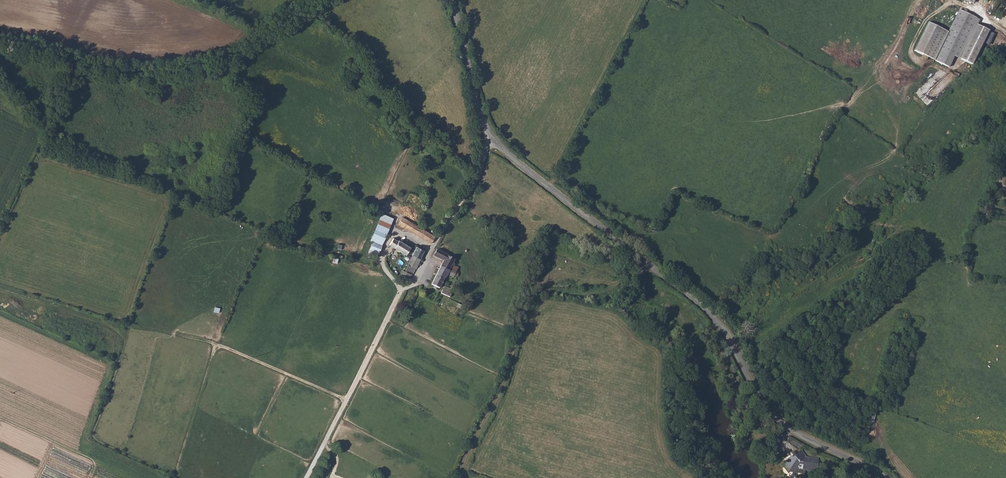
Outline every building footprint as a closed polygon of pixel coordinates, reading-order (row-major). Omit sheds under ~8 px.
[(961,18),(957,16),(941,50),(953,56),(956,58),(973,24),(975,18),(964,13),(961,18)] [(987,31),(973,24),(956,58),(959,59),(971,65),(987,31)] [(989,32),(982,45),(987,47),(994,34),(989,32)] [(948,67),(953,56),(941,50),(935,61),(948,67)] [(399,220),(397,224),(431,244),(436,237),(421,229),(417,226),(408,221),(407,224),(399,220)] [(375,231),(370,241),(373,242),(382,246),(386,236),(375,231)] [(389,246),(406,256),(407,253),(411,248),(398,241),(393,239),(389,246)] [(373,242),(370,249),(379,253),(382,246),(373,242)] [(417,247),(412,256),(421,260),(425,251),(417,247)] [(456,271),(451,268),(453,265),(455,260),(449,257),(449,256),(437,250),(433,257),(443,261),(431,285),(438,289),(444,278),(445,279),(447,276),(453,279),(454,278),(456,279),(457,279),(458,278),(459,277),(459,276),(459,275),(458,274),(457,274),(458,272),(456,271)] [(402,271),(399,277),(407,281),(411,275),(412,276),(415,269),(416,270),(421,260),(412,256),(408,264),(405,273),(402,271)] [(806,456),(800,449),(791,457),(790,456),(782,462),(785,466),(783,466),(788,472),(816,475),(818,458),(806,456)]
